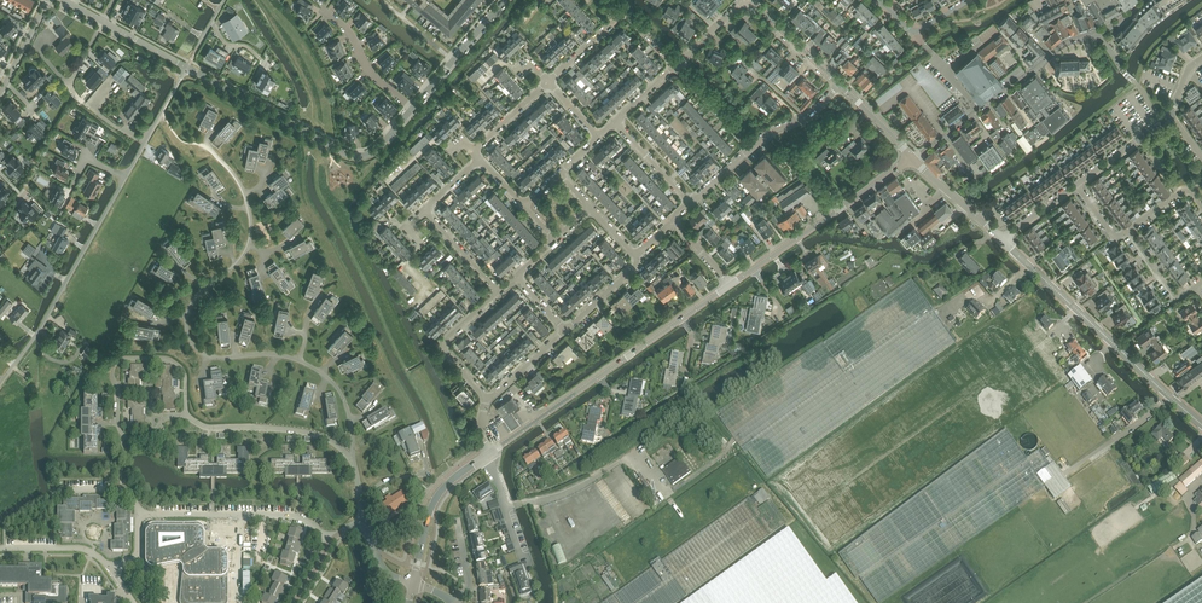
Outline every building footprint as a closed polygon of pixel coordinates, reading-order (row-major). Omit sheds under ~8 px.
[(34,0),(26,0),(22,7),(28,10),(34,0)] [(123,16),(125,17),(125,18),(129,20),(137,6),(140,0),(130,0),(129,2),(128,2),(124,10),(126,11),(123,16)] [(313,13),(311,13),(312,10),(310,9),(312,5),(305,1),(304,1),(302,0),(298,0),(297,2),(298,3),(294,11),(304,16),(303,17),(309,20),(310,18),(311,18),(312,17),(311,16),(313,13)] [(334,4),(338,7),(336,9),(339,11),(338,12),(344,17),(348,12),(347,11),(347,10),(351,5),(353,2),(350,0),(338,0),(334,4)] [(448,18),(427,0),(419,0),(414,6),(450,36),(480,0),(463,0),(448,18)] [(575,2),(573,0),(567,0),(563,4),(568,9),(575,2)] [(722,0),(693,0),(709,15),(723,1),(722,0)] [(794,4),(790,0),(781,0),(779,2),(788,10),(794,4)] [(923,14),(930,10),(924,0),(917,4),(923,14)] [(925,1),(926,2),(925,3),(924,0),(930,10),(936,6),(933,1),(934,0),(930,0),(929,1),(928,0),(925,1)] [(1071,10),(1073,14),(1080,30),(1084,29),(1088,28),(1083,18),(1087,16),(1085,12),(1084,9),(1084,8),(1087,6),(1086,5),(1083,0),(1079,0),(1074,3),(1079,12),(1076,14),(1074,9),(1071,10)] [(1098,24),(1107,19),(1104,13),(1104,12),(1096,0),(1083,0),(1086,5),(1087,6),(1095,18),(1098,24)] [(1104,12),(1104,13),(1107,19),(1113,15),(1119,11),(1123,8),(1118,0),(1096,0),(1104,12)] [(1138,12),(1133,17),(1134,19),(1128,25),(1123,31),(1122,30),(1117,35),(1117,36),(1115,38),(1121,43),(1124,46),(1130,50),(1132,48),(1137,43),(1136,42),(1142,35),(1147,29),(1148,30),(1153,25),(1163,17),(1165,15),(1161,9),(1158,5),(1154,0),(1150,0),(1138,12)] [(1123,8),(1123,9),(1135,0),(1118,0),(1123,8)] [(1158,5),(1159,4),(1165,12),(1181,0),(1154,0),(1158,5)] [(821,10),(825,6),(819,1),(816,4),(821,10)] [(857,18),(858,16),(867,7),(861,1),(855,8),(858,11),(854,15),(857,18)] [(1045,13),(1038,16),(1047,27),(1051,32),(1055,29),(1057,27),(1061,34),(1063,37),(1067,35),(1070,34),(1074,32),(1074,33),(1076,31),(1078,30),(1073,21),(1068,13),(1071,12),(1066,1),(1053,8),(1045,13)] [(575,2),(568,9),(572,15),(580,8),(575,2)] [(911,8),(917,18),(923,14),(917,4),(911,8)] [(1028,4),(1026,6),(1029,10),(1028,10),(1031,14),(1021,23),(1027,30),(1037,21),(1036,20),(1039,18),(1034,12),(1028,4)] [(678,5),(675,9),(669,6),(663,15),(668,17),(667,18),(670,20),(671,20),(674,21),(682,7),(678,5)] [(137,6),(129,20),(134,23),(134,22),(136,23),(139,24),(142,20),(143,21),(145,18),(143,16),(145,12),(145,11),(145,10),(137,6)] [(827,16),(829,13),(830,12),(825,6),(821,10),(827,16)] [(1092,26),(1096,24),(1094,19),(1095,18),(1087,6),(1084,8),(1084,9),(1085,12),(1087,16),(1083,18),(1088,28),(1092,26)] [(861,24),(873,12),(867,7),(858,16),(864,22),(861,24)] [(148,13),(162,21),(165,16),(151,8),(148,13)] [(580,8),(572,15),(577,20),(585,13),(580,8)] [(800,10),(792,18),(798,24),(806,15),(800,10)] [(54,12),(46,20),(48,23),(57,15),(54,12)] [(360,30),(362,31),(367,26),(366,25),(370,20),(364,14),(363,14),(360,12),(354,18),(357,21),(356,22),(358,25),(357,26),(359,28),(359,29),(360,30)] [(870,26),(879,17),(873,12),(861,24),(864,27),(867,23),(870,26)] [(1020,18),(1014,12),(1011,15),(1017,21),(1020,18)] [(582,25),(590,18),(585,13),(577,20),(582,25)] [(798,24),(804,29),(813,19),(810,16),(808,13),(806,16),(806,15),(798,24)] [(829,13),(827,16),(835,24),(838,21),(843,16),(840,13),(835,18),(834,17),(832,15),(831,15),(829,13)] [(245,31),(246,31),(236,15),(224,22),(226,26),(227,26),(229,30),(228,31),(230,35),(233,34),(235,37),(245,31)] [(1018,25),(1009,15),(998,25),(1007,35),(1018,25)] [(838,21),(835,24),(837,26),(840,23),(845,18),(843,16),(838,21)] [(688,17),(679,32),(689,38),(691,35),(695,29),(689,25),(692,20),(688,17)] [(5,24),(0,29),(7,36),(10,32),(11,33),(18,26),(16,24),(19,21),(13,18),(12,20),(6,25),(5,24)] [(590,28),(595,24),(590,18),(582,25),(578,29),(580,31),(584,28),(587,31),(589,30),(590,28)] [(814,36),(822,27),(819,24),(813,19),(804,29),(809,35),(811,33),(814,36)] [(745,22),(738,30),(735,27),(730,32),(735,37),(739,34),(749,43),(753,39),(754,41),(758,37),(748,27),(749,25),(745,22)] [(167,29),(163,36),(172,42),(179,30),(168,23),(165,28),(167,29)] [(328,25),(327,27),(324,24),(323,26),(320,23),(314,30),(317,33),(316,34),(322,40),(325,37),(326,37),(327,36),(327,35),(332,29),(328,25)] [(61,24),(55,30),(59,35),(63,39),(56,47),(62,54),(73,44),(67,37),(70,34),(65,29),(61,24)] [(879,38),(881,37),(889,30),(884,24),(881,27),(879,25),(873,31),(879,38)] [(1058,42),(1062,38),(1056,30),(1052,34),(1043,25),(1035,32),(1043,41),(1050,48),(1055,44),(1058,42)] [(1019,26),(1009,36),(1018,46),(1028,36),(1019,26)] [(822,27),(814,36),(813,38),(813,39),(812,39),(815,42),(816,41),(829,53),(837,45),(833,41),(834,40),(829,34),(824,39),(822,37),(827,32),(822,27)] [(1189,31),(1183,35),(1182,36),(1190,47),(1197,42),(1192,35),(1195,33),(1191,27),(1188,29),(1189,31)] [(630,36),(623,29),(618,34),(624,41),(629,46),(631,48),(637,43),(634,41),(631,43),(627,39),(630,36)] [(886,43),(894,36),(889,30),(881,37),(886,43)] [(374,50),(379,47),(379,46),(378,45),(384,41),(378,34),(376,31),(368,36),(371,39),(369,40),(371,43),(369,44),(374,50)] [(866,31),(853,44),(856,47),(864,39),(863,39),(868,33),(866,31)] [(519,33),(517,35),(514,38),(520,45),(525,40),(519,33)] [(569,33),(568,35),(564,38),(571,46),(576,41),(569,33)] [(624,41),(618,34),(612,39),(619,46),(624,41)] [(979,52),(979,53),(977,54),(992,71),(993,70),(998,76),(1007,68),(998,57),(1007,50),(1011,46),(1008,43),(1008,42),(1001,34),(979,52)] [(1177,43),(1183,52),(1190,47),(1182,36),(1177,39),(1173,34),(1169,37),(1174,45),(1177,43)] [(891,49),(893,47),(899,42),(894,36),(886,43),(891,49)] [(1031,36),(1024,42),(1030,49),(1024,54),(1027,57),(1024,60),(1030,66),(1033,63),(1033,64),(1037,61),(1040,58),(1046,52),(1031,36)] [(520,45),(514,38),(508,43),(515,50),(520,45)] [(571,46),(564,38),(558,43),(565,51),(571,46)] [(619,46),(612,39),(607,44),(613,51),(619,46)] [(845,39),(840,44),(842,47),(848,41),(846,40),(845,39)] [(864,39),(856,47),(857,48),(859,50),(862,53),(863,53),(865,51),(861,47),(863,45),(861,43),(864,39)] [(345,53),(342,45),(339,46),(338,41),(326,45),(331,58),(345,53)] [(550,46),(560,56),(565,51),(558,43),(556,41),(550,46)] [(839,63),(839,62),(839,63),(841,61),(843,63),(850,55),(849,53),(848,54),(845,51),(846,51),(851,45),(848,42),(840,50),(840,51),(834,58),(836,60),(837,61),(838,62),(839,63)] [(904,48),(899,42),(893,47),(895,50),(895,51),(896,53),(897,53),(899,55),(903,52),(901,50),(904,48)] [(515,50),(508,43),(503,48),(509,55),(515,50)] [(613,51),(607,44),(602,49),(610,58),(608,56),(613,51)] [(638,45),(630,51),(635,57),(643,50),(638,45)] [(1161,50),(1163,51),(1161,57),(1173,62),(1176,55),(1170,52),(1171,49),(1163,45),(1161,50)] [(545,50),(548,53),(555,61),(560,56),(550,46),(545,50)] [(765,59),(768,56),(770,58),(777,51),(771,46),(764,53),(765,54),(764,55),(760,51),(749,64),(753,68),(758,62),(763,56),(765,59)] [(206,58),(211,61),(211,59),(216,62),(215,63),(217,64),(220,66),(228,52),(220,48),(218,52),(211,48),(206,56),(206,58)] [(501,56),(504,60),(509,55),(503,48),(497,53),(501,56)] [(610,58),(602,49),(596,53),(605,63),(610,58)] [(720,54),(718,53),(718,52),(714,50),(711,49),(707,56),(711,58),(710,59),(720,64),(725,53),(721,51),(720,54)] [(640,62),(648,55),(643,50),(635,57),(640,62)] [(105,51),(98,59),(104,64),(101,66),(107,71),(116,61),(111,57),(114,54),(110,51),(107,53),(105,51)] [(776,63),(782,56),(777,51),(770,58),(772,60),(771,61),(773,63),(767,70),(763,66),(759,70),(766,77),(778,65),(776,63)] [(379,58),(382,61),(380,62),(382,65),(381,66),(385,71),(391,65),(392,66),(393,64),(396,61),(390,54),(389,55),(386,52),(379,58)] [(542,58),(549,66),(555,61),(548,53),(542,58)] [(605,63),(596,53),(591,58),(598,66),(598,65),(600,68),(605,63)] [(992,71),(977,54),(975,55),(955,72),(974,95),(973,96),(975,99),(977,101),(978,100),(980,102),(1000,86),(999,84),(1001,83),(992,72),(993,72),(992,71)] [(645,68),(653,61),(648,55),(640,62),(645,68)] [(874,55),(865,64),(873,71),(877,66),(881,71),(883,73),(884,74),(889,70),(874,55)] [(231,60),(228,65),(232,68),(231,69),(236,72),(238,68),(247,73),(252,64),(246,61),(246,60),(246,61),(244,59),(243,59),(238,56),(235,62),(231,60)] [(847,70),(857,58),(856,57),(852,60),(851,60),(849,58),(842,65),(842,66),(842,67),(844,68),(845,68),(847,70)] [(861,58),(859,57),(857,58),(847,70),(848,71),(848,72),(849,73),(850,73),(851,74),(857,67),(855,65),(856,64),(861,58)] [(1160,66),(1170,70),(1173,62),(1161,57),(1158,63),(1152,61),(1150,66),(1159,70),(1160,66)] [(598,66),(591,58),(586,63),(592,70),(598,66)] [(896,58),(888,65),(891,68),(899,60),(896,58)] [(1061,74),(1080,73),(1080,70),(1090,69),(1090,60),(1079,61),(1079,58),(1061,59),(1061,63),(1056,63),(1055,62),(1054,63),(1055,64),(1056,67),(1056,69),(1055,70),(1056,71),(1056,70),(1057,73),(1061,73),(1061,74)] [(424,64),(418,59),(412,66),(414,67),(411,70),(418,76),(420,73),(422,74),(424,72),(426,73),(431,67),(425,63),(424,64)] [(645,68),(641,72),(638,74),(643,80),(646,77),(644,75),(643,74),(648,70),(650,73),(658,66),(653,61),(645,68)] [(349,65),(347,66),(345,62),(334,68),(341,80),(354,73),(349,65)] [(738,79),(745,72),(747,70),(745,68),(739,62),(731,71),(738,79)] [(758,72),(759,70),(763,66),(758,62),(753,68),(758,72)] [(580,68),(587,75),(592,70),(586,63),(580,68)] [(784,75),(786,78),(790,82),(799,72),(795,69),(790,64),(784,70),(778,65),(766,77),(773,83),(778,77),(780,75),(781,76),(783,76),(784,75)] [(122,65),(112,76),(121,83),(124,79),(125,80),(131,74),(122,65)] [(43,72),(41,73),(36,68),(35,69),(34,68),(33,68),(32,68),(31,69),(30,70),(30,71),(30,72),(31,73),(30,74),(32,75),(24,82),(30,88),(31,87),(33,89),(37,84),(38,85),(42,82),(41,81),(46,76),(43,72)] [(89,78),(86,81),(93,87),(101,78),(104,81),(108,75),(100,68),(96,71),(96,70),(95,71),(93,74),(91,73),(88,77),(89,78)] [(503,68),(496,75),(501,81),(508,73),(503,68)] [(859,81),(858,82),(860,84),(868,76),(866,74),(868,72),(865,69),(863,71),(862,71),(856,77),(858,79),(858,80),(859,81)] [(267,72),(263,70),(256,82),(256,83),(259,84),(258,85),(262,88),(261,89),(268,93),(275,80),(269,77),(270,74),(267,72)] [(574,79),(571,77),(565,83),(570,88),(584,75),(579,70),(575,73),(578,76),(574,79)] [(410,77),(404,72),(399,78),(401,80),(397,84),(400,86),(400,87),(402,88),(408,93),(412,89),(411,87),(413,85),(412,84),(414,81),(410,77)] [(745,72),(738,79),(736,81),(744,88),(754,78),(750,74),(748,76),(745,72)] [(501,81),(498,83),(503,88),(506,86),(513,79),(508,73),(501,81)] [(131,74),(125,80),(139,92),(145,86),(131,74)] [(642,81),(636,74),(631,79),(637,86),(642,81)] [(1028,81),(1017,89),(1040,120),(1041,119),(1049,130),(1051,133),(1070,118),(1059,103),(1059,104),(1056,100),(1056,99),(1036,74),(1028,80),(1028,81)] [(584,75),(570,88),(575,93),(589,81),(584,75)] [(874,76),(871,79),(868,76),(860,84),(863,87),(864,86),(865,87),(866,86),(868,88),(877,79),(874,76)] [(803,89),(804,90),(810,84),(806,81),(806,79),(805,78),(803,78),(803,77),(797,84),(795,82),(784,94),(793,102),(796,99),(790,94),(794,89),(799,93),(803,89)] [(510,91),(518,84),(513,79),(506,86),(510,91)] [(625,84),(631,91),(637,86),(631,79),(625,84)] [(589,81),(586,83),(589,86),(584,90),(581,87),(575,93),(580,99),(589,90),(591,88),(594,86),(589,81)] [(599,81),(596,83),(602,89),(603,88),(605,86),(599,81)] [(346,92),(343,95),(347,99),(350,96),(351,97),(352,95),(356,99),(359,96),(359,97),(361,95),(360,95),(366,89),(362,85),(361,86),(359,84),(357,85),(355,82),(345,91),(346,92)] [(761,106),(759,108),(767,115),(768,113),(769,113),(772,110),(772,111),(779,104),(770,95),(767,99),(761,94),(764,91),(765,92),(770,87),(765,82),(751,97),(761,106)] [(679,100),(681,103),(687,98),(685,95),(679,90),(673,83),(668,88),(674,95),(679,100)] [(513,99),(523,90),(518,84),(510,91),(508,94),(513,99)] [(620,89),(626,96),(631,91),(625,84),(620,89)] [(815,87),(813,87),(810,84),(804,90),(803,92),(809,98),(804,103),(800,108),(802,111),(813,99),(811,97),(817,91),(817,90),(817,89),(815,87)] [(1189,90),(1191,92),(1185,97),(1190,104),(1201,95),(1195,85),(1189,90)] [(43,95),(54,107),(61,100),(55,93),(56,93),(54,91),(53,91),(50,88),(43,95)] [(674,95),(668,88),(662,93),(668,100),(674,95)] [(615,94),(621,101),(626,96),(620,89),(615,94)] [(1040,120),(1017,89),(1010,94),(1020,107),(1022,106),(1025,110),(1036,124),(1040,120)] [(585,104),(594,96),(589,90),(580,99),(585,104)] [(124,113),(133,120),(143,107),(144,107),(150,98),(141,92),(138,96),(136,94),(135,96),(137,98),(134,102),(132,101),(124,113)] [(668,100),(662,93),(657,98),(663,105),(668,100)] [(609,99),(615,105),(621,101),(615,94),(609,99)] [(908,95),(899,102),(929,139),(937,132),(925,117),(927,116),(925,114),(923,111),(922,112),(908,95)] [(1008,96),(1001,101),(1011,114),(1017,110),(1014,106),(1015,105),(1008,96)] [(396,107),(390,102),(391,101),(389,100),(388,100),(385,98),(382,102),(380,100),(375,106),(385,115),(387,112),(389,113),(391,111),(392,112),(396,107)] [(651,103),(658,110),(663,105),(657,98),(651,103)] [(547,99),(542,104),(548,110),(553,106),(555,108),(558,105),(560,104),(557,101),(555,102),(552,99),(550,101),(547,99)] [(604,104),(610,110),(615,105),(609,99),(604,104)] [(682,109),(684,108),(687,111),(693,105),(688,99),(680,107),(682,109)] [(8,101),(5,104),(7,105),(6,106),(3,108),(3,109),(9,115),(7,117),(11,120),(12,119),(13,120),(21,112),(21,111),(20,112),(16,107),(17,107),(17,106),(13,102),(13,103),(11,102),(11,101),(10,102),(8,101)] [(994,107),(1001,116),(1007,112),(1000,102),(994,107)] [(1184,118),(1185,119),(1200,108),(1195,112),(1193,108),(1197,105),(1196,102),(1182,112),(1185,115),(1183,116),(1184,118)] [(217,112),(211,109),(212,107),(206,103),(203,110),(207,112),(198,128),(206,132),(217,112)] [(500,111),(493,103),(487,108),(494,116),(500,111)] [(943,115),(949,124),(957,118),(965,112),(958,103),(943,115)] [(548,110),(542,104),(536,109),(542,115),(548,110)] [(599,109),(605,115),(610,110),(604,104),(599,109)] [(692,116),(698,110),(693,105),(687,111),(692,116)] [(494,116),(487,108),(482,113),(489,121),(494,116)] [(1188,124),(1189,125),(1201,115),(1199,117),(1197,114),(1201,110),(1200,108),(1185,119),(1186,118),(1189,121),(1187,122),(1188,124)] [(542,115),(536,109),(531,114),(537,120),(542,115)] [(593,114),(599,120),(605,115),(599,109),(593,114)] [(985,112),(981,116),(985,122),(987,124),(990,122),(992,121),(997,117),(990,109),(985,112)] [(697,122),(703,116),(698,110),(692,116),(697,122)] [(1022,116),(1017,110),(1011,114),(1016,121),(1011,124),(1020,136),(1024,134),(1020,128),(1021,128),(1027,123),(1022,116)] [(367,112),(360,117),(363,120),(362,120),(367,126),(366,128),(370,133),(372,131),(372,132),(374,130),(376,128),(375,127),(378,125),(376,123),(379,120),(374,113),(371,116),(369,115),(367,112)] [(642,112),(636,118),(641,123),(647,117),(642,112)] [(489,121),(482,113),(477,118),(484,126),(489,121)] [(451,117),(448,120),(447,119),(454,127),(455,126),(455,127),(458,124),(460,122),(453,114),(450,116),(451,117)] [(537,120),(531,114),(526,118),(532,125),(537,120)] [(554,121),(560,127),(567,120),(565,117),(563,115),(562,115),(554,121)] [(1192,130),(1193,131),(1201,124),(1201,121),(1201,120),(1201,119),(1201,115),(1189,125),(1191,124),(1193,127),(1192,128),(1193,129),(1192,130)] [(701,127),(708,121),(703,116),(697,122),(701,127)] [(76,127),(73,132),(81,137),(83,134),(85,131),(92,135),(88,141),(95,145),(99,137),(94,134),(99,126),(83,117),(78,127),(77,127),(76,127)] [(646,129),(652,123),(647,117),(641,123),(646,129)] [(992,121),(990,122),(996,130),(997,128),(1002,125),(997,117),(992,121)] [(20,127),(26,121),(23,118),(17,124),(20,127)] [(484,126),(477,118),(471,123),(478,131),(484,126)] [(532,125),(526,118),(520,123),(526,130),(529,132),(531,130),(529,127),(532,125)] [(443,125),(442,124),(449,132),(449,131),(450,132),(453,129),(452,129),(454,127),(447,119),(445,121),(446,122),(443,125)] [(1042,134),(1043,135),(1049,130),(1041,119),(1040,120),(1036,124),(1035,124),(1037,127),(1035,129),(1034,128),(1033,129),(1033,130),(1031,132),(1029,129),(1024,133),(1024,134),(1032,144),(1037,139),(1037,138),(1042,134)] [(218,147),(234,129),(236,130),(241,125),(235,120),(232,124),(229,121),(211,141),(218,147)] [(560,127),(565,132),(572,125),(571,125),(572,124),(570,122),(569,122),(567,120),(560,127)] [(980,126),(976,121),(976,120),(962,130),(968,139),(971,140),(974,138),(972,136),(982,129),(980,126)] [(28,128),(29,129),(25,133),(31,139),(35,135),(37,137),(43,131),(42,130),(45,127),(39,121),(36,124),(35,123),(32,126),(31,125),(28,128)] [(706,132),(713,126),(708,121),(701,127),(706,132)] [(466,128),(473,136),(478,131),(471,123),(466,128)] [(526,130),(520,123),(515,128),(521,135),(526,130)] [(651,134),(657,128),(652,123),(646,129),(651,134)] [(1113,128),(1110,123),(1107,125),(1119,141),(1117,139),(1121,136),(1121,138),(1123,137),(1125,136),(1117,126),(1113,128)] [(355,136),(355,134),(359,134),(358,125),(354,125),(354,124),(344,124),(345,132),(344,132),(344,133),(343,133),(344,139),(352,138),(352,137),(355,136)] [(440,126),(441,127),(438,130),(444,137),(444,136),(445,137),(447,134),(449,132),(442,124),(440,126)] [(1193,131),(1195,130),(1197,133),(1196,134),(1197,135),(1196,136),(1197,137),(1199,136),(1201,134),(1201,124),(1193,131)] [(565,132),(570,138),(577,131),(575,128),(573,125),(572,126),(572,125),(565,132)] [(1102,128),(1102,129),(1101,129),(1113,145),(1111,143),(1115,141),(1116,142),(1117,141),(1117,142),(1119,141),(1107,125),(1111,130),(1107,133),(1103,127),(1102,128)] [(711,138),(718,132),(713,126),(706,132),(711,138)] [(444,137),(438,130),(435,127),(432,129),(434,131),(431,134),(438,142),(439,141),(439,142),(442,139),(444,137)] [(521,135),(515,128),(510,133),(516,140),(521,135)] [(655,139),(662,133),(657,128),(651,134),(655,139)] [(1102,137),(1098,132),(1095,134),(1107,149),(1106,147),(1109,145),(1110,146),(1111,145),(1111,146),(1113,145),(1101,129),(1101,130),(1105,134),(1102,137)] [(1000,136),(996,130),(990,134),(995,140),(996,140),(999,137),(1000,136)] [(577,131),(570,138),(575,143),(582,136),(581,135),(582,135),(580,133),(579,133),(577,131)] [(711,143),(714,140),(716,143),(723,137),(718,132),(711,138),(709,140),(711,143)] [(1002,137),(1004,139),(1011,148),(1015,145),(1014,144),(1016,143),(1016,142),(1016,143),(1014,140),(1017,137),(1013,132),(1009,134),(1008,133),(1008,132),(1002,137)] [(504,138),(510,145),(516,140),(510,133),(504,138)] [(660,145),(667,139),(662,133),(655,139),(660,145)] [(966,159),(969,164),(978,157),(961,134),(960,134),(959,133),(951,139),(952,140),(952,141),(954,143),(955,144),(955,145),(956,145),(966,159)] [(1017,139),(1027,152),(1034,146),(1032,144),(1024,134),(1017,139)] [(1105,150),(1106,150),(1107,149),(1095,134),(1099,139),(1096,141),(1092,136),(1089,138),(1099,152),(1103,149),(1104,151),(1105,150)] [(721,149),(728,143),(723,137),(716,143),(721,149)] [(76,153),(75,152),(76,150),(73,148),(73,147),(71,146),(72,143),(64,138),(62,143),(65,144),(61,151),(62,152),(62,153),(65,154),(66,153),(74,158),(76,153)] [(264,142),(260,141),(258,150),(256,159),(265,161),(268,146),(271,147),(272,139),(265,138),(264,142)] [(611,141),(608,143),(615,151),(621,146),(614,138),(613,139),(612,138),(610,140),(611,141)] [(665,150),(672,144),(667,139),(660,145),(665,150)] [(1009,153),(1013,151),(1011,148),(1004,139),(998,143),(999,144),(1006,154),(1008,152),(1009,153)] [(495,147),(489,152),(493,158),(500,152),(505,147),(508,145),(504,140),(501,143),(503,145),(497,149),(495,147)] [(869,147),(862,140),(857,144),(854,140),(841,151),(845,155),(851,150),(857,158),(869,147)] [(955,153),(947,141),(940,146),(938,148),(951,165),(956,161),(961,169),(965,167),(958,157),(955,153)] [(993,141),(977,153),(989,169),(1005,158),(993,141)] [(603,148),(610,156),(615,151),(608,143),(606,145),(605,145),(603,147),(603,148)] [(726,154),(733,148),(728,143),(721,149),(726,154)] [(1088,148),(1084,143),(1082,145),(1093,160),(1092,158),(1095,156),(1096,157),(1097,156),(1098,157),(1099,156),(1091,145),(1088,148)] [(561,156),(566,150),(560,144),(555,149),(561,156)] [(670,155),(677,149),(672,144),(665,150),(670,155)] [(253,146),(246,145),(244,152),(249,153),(245,169),(254,171),(256,159),(258,150),(252,149),(253,146)] [(1082,152),(1077,145),(1074,147),(1087,164),(1086,162),(1089,160),(1090,161),(1091,160),(1092,161),(1093,160),(1082,145),(1085,150),(1082,152)] [(525,158),(532,152),(528,147),(521,154),(525,158)] [(553,147),(550,149),(552,151),(549,154),(555,161),(561,156),(555,149),(553,147)] [(1086,165),(1087,164),(1074,147),(1079,154),(1076,156),(1072,151),(1070,153),(1081,169),(1080,167),(1083,164),(1084,166),(1086,165)] [(162,148),(156,157),(160,159),(158,162),(162,164),(163,162),(168,165),(170,161),(173,163),(174,160),(167,156),(169,153),(162,148)] [(427,156),(430,159),(429,160),(430,159),(437,153),(436,153),(437,152),(434,150),(432,148),(424,155),(426,157),(427,156)] [(600,151),(597,153),(604,161),(610,156),(603,148),(602,149),(602,148),(599,150),(600,151)] [(827,148),(815,159),(819,164),(825,159),(832,166),(843,157),(836,149),(831,153),(827,148)] [(943,162),(948,167),(951,165),(938,148),(933,152),(925,158),(925,161),(928,164),(928,166),(930,166),(937,175),(944,170),(939,165),(943,162)] [(675,161),(681,155),(677,149),(670,155),(675,161)] [(1134,161),(1129,165),(1144,154),(1144,152),(1143,153),(1142,151),(1141,152),(1138,149),(1130,155),(1125,159),(1127,162),(1131,158),(1134,161)] [(505,157),(500,152),(493,158),(498,163),(505,157)] [(542,157),(544,159),(550,165),(555,161),(549,154),(548,152),(542,157)] [(435,165),(434,166),(442,159),(441,158),(442,158),(439,155),(437,153),(430,159),(429,160),(431,163),(432,162),(435,165)] [(604,161),(597,153),(595,155),(594,155),(592,157),(593,157),(592,158),(599,166),(604,161)] [(1070,161),(1067,156),(1064,157),(1076,173),(1074,171),(1078,169),(1078,170),(1080,169),(1080,170),(1081,169),(1070,153),(1074,158),(1070,161)] [(1143,155),(1145,154),(1144,154),(1129,165),(1131,167),(1136,164),(1138,167),(1133,171),(1149,159),(1148,158),(1147,159),(1146,157),(1145,158),(1143,155)] [(629,155),(623,161),(628,166),(634,160),(629,155)] [(680,166),(687,160),(681,155),(675,161),(680,166)] [(771,181),(776,188),(787,178),(765,155),(755,164),(760,169),(756,173),(751,168),(741,177),(758,196),(768,187),(767,185),(771,181)] [(17,158),(16,159),(13,156),(8,162),(10,164),(7,167),(13,173),(16,170),(18,172),(23,166),(21,164),(22,163),(17,158)] [(717,163),(711,156),(705,161),(711,168),(717,163)] [(503,168),(510,163),(505,157),(498,163),(503,168)] [(1074,173),(1074,174),(1076,173),(1064,157),(1064,158),(1068,162),(1064,165),(1061,160),(1058,162),(1068,176),(1072,173),(1073,174),(1074,173)] [(63,180),(67,174),(68,171),(65,170),(66,169),(63,167),(65,162),(58,158),(55,162),(58,164),(54,172),(58,175),(58,177),(63,180)] [(444,160),(442,159),(434,166),(436,168),(437,167),(440,170),(435,175),(432,172),(430,174),(433,177),(447,164),(446,163),(447,163),(444,160)] [(539,164),(545,170),(550,165),(544,159),(539,164)] [(1147,161),(1149,159),(1133,171),(1135,173),(1140,170),(1142,173),(1138,176),(1138,177),(1153,165),(1152,164),(1151,163),(1149,164),(1147,161)] [(633,171),(639,166),(634,160),(628,166),(633,171)] [(700,166),(699,164),(698,164),(706,173),(711,168),(705,161),(700,166)] [(533,169),(539,175),(545,170),(539,164),(537,162),(534,164),(536,166),(533,169)] [(173,163),(170,168),(176,172),(179,166),(173,163)] [(508,174),(515,168),(510,163),(503,168),(508,174)] [(689,176),(695,183),(701,178),(693,169),(689,165),(687,163),(681,168),(685,172),(688,169),(692,174),(689,176)] [(449,166),(447,164),(433,177),(438,182),(441,179),(438,176),(442,173),(445,176),(452,169),(451,168),(449,166)] [(698,164),(693,169),(701,178),(706,173),(698,164)] [(1151,167),(1153,165),(1138,177),(1139,179),(1144,175),(1147,179),(1158,171),(1156,170),(1155,169),(1154,170),(1151,167)] [(528,168),(530,171),(528,173),(534,180),(539,175),(533,169),(531,166),(528,168)] [(632,176),(635,174),(638,177),(644,171),(639,166),(633,171),(630,174),(632,176)] [(1056,171),(1053,166),(1050,168),(1061,183),(1062,183),(1060,181),(1063,179),(1064,180),(1066,179),(1066,180),(1067,179),(1060,168),(1056,171)] [(582,167),(576,173),(581,178),(587,173),(582,167)] [(200,172),(204,178),(206,176),(218,193),(225,187),(212,169),(209,171),(206,168),(200,172)] [(1060,184),(1061,183),(1050,168),(1054,173),(1050,175),(1047,170),(1044,172),(1056,188),(1056,187),(1054,186),(1058,183),(1059,185),(1060,184)] [(93,197),(102,183),(96,180),(99,174),(90,169),(87,175),(92,178),(84,192),(93,197)] [(290,175),(285,169),(279,173),(281,175),(268,185),(274,192),(281,186),(282,186),(289,181),(286,178),(290,175)] [(644,171),(638,177),(643,182),(649,176),(644,171)] [(1054,188),(1056,188),(1044,172),(1045,173),(1048,177),(1045,180),(1041,175),(1038,176),(1050,192),(1049,190),(1052,188),(1053,189),(1054,188)] [(520,176),(529,185),(534,180),(528,173),(522,178),(520,176)] [(586,184),(592,178),(587,173),(581,178),(586,184)] [(1151,185),(1146,188),(1148,191),(1164,179),(1163,179),(1162,181),(1159,177),(1161,176),(1160,175),(1159,173),(1149,181),(1151,185)] [(1093,190),(1092,190),(1093,191),(1109,180),(1104,184),(1101,180),(1106,177),(1104,174),(1099,178),(1099,177),(1091,184),(1093,187),(1092,188),(1093,190)] [(429,175),(427,177),(428,178),(425,181),(431,188),(431,187),(432,188),(435,185),(434,185),(436,183),(429,175)] [(484,182),(479,175),(473,181),(479,187),(484,182)] [(520,176),(515,181),(523,190),(529,185),(520,176)] [(649,176),(643,182),(648,187),(654,182),(649,176)] [(1048,192),(1049,193),(1050,192),(1038,176),(1038,177),(1042,181),(1039,184),(1035,179),(1033,181),(1044,196),(1043,194),(1046,192),(1047,193),(1048,192)] [(896,177),(887,184),(893,192),(901,186),(902,185),(896,177)] [(591,189),(597,183),(592,178),(586,184),(591,189)] [(1164,181),(1164,179),(1148,191),(1153,187),(1156,190),(1151,194),(1152,196),(1168,185),(1166,186),(1164,183),(1165,182),(1164,181)] [(421,182),(422,183),(419,186),(426,193),(426,192),(426,193),(429,190),(431,188),(425,181),(424,180),(421,182)] [(1097,196),(1096,196),(1097,197),(1099,196),(1113,186),(1108,189),(1106,186),(1111,182),(1109,180),(1093,191),(1095,190),(1097,193),(1096,194),(1097,196)] [(474,192),(479,187),(473,181),(468,185),(474,192)] [(1042,197),(1043,197),(1044,196),(1033,181),(1036,186),(1033,188),(1029,183),(1027,185),(1037,199),(1040,196),(1041,197),(1042,197)] [(654,182),(648,187),(652,193),(659,187),(654,182)] [(725,189),(729,193),(724,198),(728,202),(733,198),(734,199),(741,192),(732,182),(725,189)] [(781,201),(786,209),(798,201),(810,193),(809,191),(805,186),(805,185),(802,182),(793,188),(792,188),(788,190),(789,191),(784,194),(783,193),(777,197),(781,201)] [(596,194),(602,189),(597,183),(591,189),(596,194)] [(65,191),(62,190),(63,188),(59,185),(54,193),(53,193),(51,196),(52,197),(50,201),(57,204),(57,205),(61,207),(65,199),(62,197),(64,195),(63,194),(65,191)] [(416,187),(417,188),(414,191),(420,198),(421,197),(421,198),(424,195),(423,195),(426,193),(419,186),(418,185),(416,187)] [(468,185),(463,190),(468,197),(474,192),(468,185)] [(904,211),(885,185),(878,190),(889,205),(887,206),(895,218),(904,211)] [(1168,187),(1169,186),(1168,185),(1152,196),(1152,197),(1157,193),(1160,196),(1155,200),(1157,202),(1162,199),(1170,193),(1168,189),(1169,188),(1168,187)] [(288,187),(284,189),(282,186),(281,186),(274,192),(263,200),(269,207),(285,195),(286,197),(292,192),(288,187)] [(920,210),(906,191),(905,191),(903,189),(901,186),(893,192),(897,197),(895,198),(906,213),(909,218),(920,210)] [(1115,188),(1113,186),(1099,196),(1102,199),(1100,200),(1101,201),(1101,202),(1102,203),(1104,202),(1112,196),(1110,192),(1115,188)] [(0,205),(5,200),(3,197),(9,191),(5,187),(2,190),(0,188),(0,204),(0,205)] [(659,187),(652,193),(657,198),(664,192),(659,187)] [(1024,193),(1020,188),(1018,190),(1029,206),(1029,205),(1028,204),(1031,201),(1032,203),(1033,202),(1034,202),(1035,201),(1034,199),(1027,190),(1024,193)] [(386,195),(386,194),(385,194),(393,202),(396,199),(398,197),(391,189),(388,192),(389,193),(386,195)] [(600,200),(607,194),(602,189),(596,194),(600,200)] [(411,192),(412,193),(409,196),(415,202),(416,203),(418,200),(420,198),(414,191),(413,190),(411,192)] [(463,190),(457,195),(463,202),(468,197),(463,190)] [(1018,197),(1014,192),(1012,194),(1023,210),(1022,208),(1025,205),(1026,207),(1028,206),(1029,206),(1018,190),(1021,195),(1018,197)] [(197,202),(215,214),(220,207),(198,192),(194,197),(192,196),(188,202),(194,206),(197,202)] [(499,198),(494,192),(488,198),(493,204),(499,198)] [(664,192),(657,198),(662,204),(669,198),(664,192)] [(879,202),(882,200),(876,192),(870,196),(875,204),(877,202),(877,201),(878,200),(879,202)] [(749,205),(756,199),(750,193),(744,199),(749,205)] [(391,205),(390,204),(393,202),(385,194),(383,197),(384,197),(381,200),(378,196),(377,197),(387,207),(388,207),(391,205)] [(605,205),(612,199),(607,194),(600,200),(605,205)] [(1012,202),(1009,197),(1006,199),(1017,214),(1018,214),(1016,212),(1020,210),(1020,211),(1022,210),(1022,211),(1023,210),(1012,194),(1015,199),(1012,202)] [(410,208),(413,205),(415,202),(409,196),(408,195),(405,197),(406,198),(403,201),(410,208),(410,207),(410,208)] [(75,198),(72,196),(66,207),(71,210),(74,206),(72,205),(75,198)] [(375,199),(372,196),(369,198),(382,212),(383,212),(386,209),(385,209),(387,207),(377,197),(375,199)] [(445,216),(452,210),(458,204),(460,202),(456,196),(453,199),(455,202),(450,207),(447,204),(440,210),(445,216)] [(870,196),(864,201),(869,208),(875,204),(870,196)] [(1110,209),(1108,211),(1124,199),(1122,197),(1117,201),(1115,197),(1106,203),(1106,204),(1104,205),(1105,206),(1106,207),(1108,206),(1110,209)] [(380,214),(382,212),(369,198),(367,201),(368,202),(369,202),(372,206),(369,209),(376,217),(377,216),(377,217),(380,214)] [(504,203),(499,198),(493,204),(498,209),(504,203)] [(667,209),(674,203),(669,198),(662,204),(667,209)] [(721,200),(723,201),(719,205),(726,212),(732,207),(728,202),(724,198),(721,200)] [(610,210),(617,204),(612,199),(605,205),(610,210)] [(1016,214),(1016,215),(1017,214),(1006,199),(1010,204),(1006,206),(1003,201),(1000,203),(1004,208),(1010,217),(1014,214),(1015,215),(1016,214)] [(1066,211),(1061,215),(1077,203),(1076,202),(1075,201),(1073,202),(1071,199),(1057,209),(1059,211),(1064,208),(1066,211)] [(1114,215),(1113,217),(1128,205),(1126,203),(1121,206),(1119,203),(1124,200),(1124,199),(1108,211),(1109,212),(1110,212),(1111,213),(1112,212),(1114,215)] [(22,205),(20,207),(23,210),(19,214),(25,220),(28,216),(31,219),(42,209),(35,203),(31,207),(25,201),(25,202),(24,201),(21,204),(22,205)] [(87,208),(88,208),(76,201),(74,206),(76,207),(75,210),(75,209),(72,214),(81,219),(83,214),(84,214),(86,211),(87,211),(87,209),(87,208)] [(1176,209),(1179,213),(1182,217),(1191,210),(1189,207),(1190,206),(1187,201),(1176,209)] [(946,202),(935,211),(935,212),(941,219),(944,217),(945,217),(946,216),(947,215),(952,210),(952,209),(951,207),(950,207),(946,202)] [(509,208),(504,203),(498,209),(503,214),(509,208)] [(1075,205),(1077,203),(1061,215),(1063,217),(1068,213),(1071,217),(1066,220),(1081,209),(1080,208),(1079,207),(1078,208),(1075,205)] [(615,216),(622,210),(617,204),(610,210),(615,216)] [(802,204),(798,208),(803,215),(807,212),(802,204)] [(883,229),(884,230),(887,228),(876,215),(874,213),(871,209),(869,210),(864,204),(855,211),(862,221),(863,220),(865,223),(867,222),(875,234),(883,229)] [(720,217),(720,218),(726,212),(719,205),(713,210),(717,214),(716,215),(716,216),(717,217),(718,218),(720,217)] [(1119,221),(1117,222),(1132,211),(1131,209),(1126,212),(1123,209),(1128,205),(1113,217),(1114,218),(1114,217),(1115,219),(1116,218),(1119,221)] [(897,221),(885,207),(876,215),(888,229),(887,229),(894,236),(910,221),(909,218),(906,213),(897,221)] [(503,214),(507,219),(514,214),(509,208),(503,214)] [(1079,210),(1081,209),(1066,220),(1067,223),(1072,219),(1075,223),(1070,226),(1085,215),(1085,214),(1084,214),(1083,213),(1082,214),(1079,210)] [(457,215),(452,210),(445,216),(450,221),(457,215)] [(620,221),(627,215),(622,210),(615,216),(620,221)] [(651,210),(645,215),(652,223),(654,221),(655,221),(657,219),(658,218),(651,210)] [(1195,213),(1194,214),(1191,210),(1182,217),(1187,224),(1198,217),(1195,213)] [(290,217),(294,220),(283,230),(289,236),(303,223),(299,218),(301,217),(296,211),(290,217)] [(474,211),(471,213),(470,212),(468,215),(473,220),(478,216),(474,211)] [(707,219),(710,222),(713,219),(707,212),(704,215),(700,211),(690,220),(697,228),(707,219)] [(790,212),(786,215),(793,225),(797,223),(797,221),(799,219),(798,219),(800,218),(796,211),(791,214),(790,212)] [(1128,215),(1132,211),(1117,222),(1118,224),(1118,223),(1119,225),(1121,224),(1123,227),(1132,221),(1137,217),(1135,215),(1130,218),(1128,215)] [(941,219),(935,212),(921,224),(927,231),(929,229),(941,219)] [(772,213),(769,215),(774,222),(777,220),(773,214),(772,213)] [(519,219),(514,214),(507,219),(512,225),(519,219)] [(455,226),(462,220),(457,215),(450,221),(455,226)] [(645,215),(640,220),(647,228),(647,227),(648,228),(650,226),(650,225),(652,223),(645,215)] [(793,225),(786,215),(787,217),(779,222),(783,229),(786,227),(786,228),(788,227),(789,228),(793,225)] [(855,221),(854,222),(849,215),(839,222),(845,231),(850,228),(849,227),(852,225),(854,227),(853,228),(855,230),(860,227),(855,221)] [(1084,216),(1086,215),(1085,215),(1070,226),(1072,229),(1077,225),(1079,229),(1090,221),(1089,220),(1088,220),(1087,219),(1086,220),(1084,216)] [(767,221),(764,217),(759,220),(770,234),(774,231),(768,222),(767,221)] [(1199,222),(1201,221),(1198,217),(1187,224),(1192,232),(1201,225),(1199,222)] [(523,224),(519,219),(512,225),(517,230),(523,224)] [(380,223),(378,220),(372,226),(374,228),(380,223)] [(460,231),(467,225),(462,220),(455,226),(460,231)] [(640,220),(634,225),(641,233),(644,231),(647,229),(646,228),(647,228),(640,220)] [(755,223),(765,237),(770,234),(759,220),(755,223)] [(217,227),(213,228),(214,237),(215,237),(217,246),(225,244),(222,229),(224,228),(223,221),(216,223),(217,227)] [(56,223),(51,231),(59,235),(55,243),(54,244),(53,247),(62,253),(69,240),(63,237),(67,229),(56,223)] [(385,227),(380,223),(374,228),(374,229),(373,230),(382,240),(383,239),(391,231),(391,230),(389,228),(388,228),(386,226),(385,227)] [(1026,239),(1026,240),(1042,229),(1037,233),(1034,229),(1039,226),(1038,223),(1033,227),(1024,233),(1026,236),(1025,237),(1026,239)] [(528,230),(523,224),(517,230),(522,235),(528,230)] [(591,224),(585,229),(591,235),(593,238),(599,233),(596,231),(597,230),(591,224)] [(641,233),(634,225),(633,224),(630,226),(632,228),(629,230),(636,238),(636,237),(637,238),(639,236),(639,235),(641,233)] [(465,237),(471,231),(467,225),(460,231),(465,237)] [(1085,237),(1080,241),(1081,242),(1094,232),(1093,231),(1095,229),(1094,228),(1094,229),(1093,227),(1092,228),(1089,225),(1080,231),(1075,235),(1077,237),(1082,234),(1085,237)] [(1201,225),(1192,232),(1198,239),(1201,236),(1201,225)] [(1145,238),(1146,237),(1149,241),(1158,234),(1153,226),(1142,234),(1145,238)] [(475,228),(472,231),(471,231),(465,237),(470,242),(476,236),(477,236),(480,234),(475,228)] [(711,228),(704,234),(713,245),(720,238),(711,228)] [(921,236),(915,228),(906,235),(901,240),(907,247),(912,243),(919,238),(921,236)] [(591,235),(585,229),(580,234),(586,240),(591,235)] [(927,248),(938,239),(929,229),(927,231),(921,236),(919,238),(927,248)] [(1030,245),(1031,246),(1046,235),(1041,238),(1039,235),(1044,231),(1042,229),(1026,240),(1028,239),(1031,242),(1029,243),(1030,245)] [(533,235),(528,230),(522,235),(527,241),(533,235)] [(394,233),(393,234),(391,231),(383,239),(385,241),(386,240),(389,243),(388,244),(396,237),(396,236),(394,233)] [(1097,233),(1096,234),(1094,232),(1081,242),(1081,243),(1086,240),(1091,246),(1097,242),(1095,239),(1100,235),(1099,234),(1098,234),(1097,233)] [(215,237),(214,237),(211,237),(210,233),(203,234),(204,242),(206,241),(210,259),(219,258),(217,246),(215,237)] [(586,240),(580,234),(575,239),(581,245),(586,240)] [(747,252),(756,246),(749,237),(747,234),(738,240),(740,243),(735,246),(737,249),(738,249),(742,254),(746,251),(747,252)] [(1153,249),(1164,241),(1158,234),(1149,241),(1151,244),(1150,245),(1153,249)] [(532,246),(538,241),(533,235),(527,241),(532,246)] [(1046,244),(1043,241),(1048,237),(1046,235),(1031,246),(1033,245),(1035,248),(1034,249),(1035,250),(1034,251),(1035,252),(1046,244)] [(477,236),(476,236),(470,242),(475,247),(485,238),(483,236),(479,239),(477,236)] [(732,242),(731,240),(727,236),(724,239),(725,240),(721,244),(723,247),(719,251),(727,260),(729,259),(730,260),(734,257),(733,256),(734,255),(730,251),(727,247),(730,245),(730,244),(732,242)] [(757,244),(761,241),(757,236),(753,239),(757,244)] [(399,239),(398,239),(396,237),(388,244),(391,246),(391,245),(394,248),(401,242),(401,241),(399,239)] [(490,244),(485,238),(475,247),(480,253),(486,247),(487,247),(490,244)] [(169,248),(184,267),(191,261),(174,240),(171,243),(168,239),(162,244),(167,249),(169,248)] [(306,243),(304,239),(284,250),(289,258),(306,249),(307,251),(314,247),(310,241),(306,243)] [(581,245),(575,239),(569,244),(575,250),(581,245)] [(609,244),(604,239),(598,244),(603,250),(609,244)] [(664,249),(666,251),(671,256),(672,258),(682,249),(673,239),(666,246),(669,248),(666,251),(664,249)] [(1156,253),(1157,252),(1160,255),(1169,249),(1164,241),(1153,249),(1156,253)] [(396,256),(398,254),(406,247),(403,244),(401,242),(394,248),(391,251),(396,256)] [(28,243),(22,251),(34,259),(31,263),(27,268),(30,270),(26,276),(37,284),(46,272),(44,270),(47,266),(35,258),(31,255),(36,248),(28,243)] [(575,250),(569,244),(564,248),(570,255),(575,250)] [(604,254),(605,252),(608,255),(614,249),(609,244),(603,250),(601,251),(604,254)] [(1059,245),(1055,247),(1059,251),(1053,256),(1062,268),(1068,264),(1071,262),(1068,258),(1072,255),(1075,260),(1078,257),(1079,257),(1075,251),(1071,254),(1070,253),(1072,251),(1067,245),(1062,249),(1059,245)] [(1117,247),(1116,245),(1110,250),(1111,251),(1108,254),(1112,260),(1114,259),(1125,251),(1120,245),(1117,247)] [(434,246),(431,248),(431,249),(429,251),(436,259),(439,256),(438,256),(441,253),(435,246),(434,246)] [(411,252),(408,249),(406,247),(398,254),(403,260),(411,253),(410,252),(411,252)] [(480,253),(485,259),(492,252),(487,247),(486,247),(480,253)] [(570,255),(564,248),(559,253),(565,260),(570,255)] [(516,261),(522,256),(516,249),(511,254),(516,261)] [(613,260),(619,255),(614,249),(608,255),(613,260)] [(662,252),(661,251),(655,256),(662,263),(668,259),(670,261),(673,259),(672,258),(671,256),(666,251),(664,249),(662,252)] [(1164,264),(1175,256),(1169,249),(1160,255),(1162,259),(1161,260),(1164,264)] [(428,251),(425,253),(426,254),(424,256),(431,264),(433,261),(435,258),(436,259),(429,251),(428,251)] [(1126,260),(1129,258),(1125,251),(1114,259),(1115,259),(1119,266),(1121,265),(1124,269),(1130,264),(1128,261),(1126,260)] [(966,252),(958,259),(972,274),(980,266),(966,252)] [(565,260),(559,253),(553,258),(559,265),(565,260)] [(511,265),(516,261),(511,254),(505,259),(511,265)] [(613,261),(608,265),(605,268),(610,272),(612,270),(611,268),(615,263),(618,266),(624,260),(619,255),(613,260),(613,261)] [(817,255),(812,259),(819,269),(820,269),(821,270),(825,268),(825,266),(824,265),(822,262),(822,261),(817,255)] [(427,270),(432,265),(431,264),(424,256),(423,256),(420,258),(420,259),(418,261),(426,269),(427,270)] [(662,263),(655,256),(650,261),(657,268),(662,263)] [(870,265),(874,262),(870,256),(866,259),(870,265)] [(1180,264),(1179,262),(1175,256),(1164,264),(1167,268),(1168,267),(1170,270),(1180,264)] [(548,263),(554,270),(559,265),(553,258),(548,263)] [(505,259),(500,264),(506,270),(511,265),(505,259)] [(819,269),(812,259),(805,264),(810,272),(815,269),(818,273),(819,274),(825,282),(829,288),(830,289),(833,288),(828,282),(829,281),(828,280),(821,270),(820,269),(819,269)] [(282,288),(286,286),(289,289),(294,285),(290,279),(288,281),(274,261),(267,266),(282,288)] [(657,268),(650,261),(645,266),(653,275),(654,275),(652,273),(657,268)] [(444,275),(446,276),(447,275),(448,274),(455,268),(455,267),(453,264),(452,265),(450,262),(441,270),(441,272),(444,275)] [(158,272),(175,283),(180,275),(161,263),(159,267),(155,264),(151,270),(157,274),(158,272)] [(494,269),(500,275),(506,270),(500,264),(494,269)] [(1124,276),(1128,282),(1141,274),(1136,267),(1133,269),(1132,268),(1130,264),(1124,269),(1127,274),(1124,276)] [(1173,274),(1172,275),(1175,279),(1185,271),(1180,264),(1170,270),(1173,274)] [(597,266),(594,268),(598,273),(604,279),(609,274),(601,265),(598,267),(597,266)] [(647,278),(648,280),(653,275),(645,266),(647,267),(638,275),(643,281),(647,278)] [(256,267),(247,270),(255,293),(253,293),(255,300),(262,298),(260,294),(264,292),(256,267)] [(447,275),(449,277),(450,276),(453,279),(460,273),(459,273),(460,272),(457,269),(457,270),(455,268),(448,274),(447,275)] [(326,271),(319,269),(318,273),(314,271),(304,297),(312,300),(321,277),(323,278),(326,271)] [(1077,284),(1078,284),(1080,287),(1092,278),(1088,272),(1084,274),(1083,272),(1081,269),(1075,274),(1077,277),(1078,278),(1075,280),(1076,281),(1076,282),(1077,284)] [(794,270),(787,275),(794,285),(795,287),(799,285),(800,285),(803,283),(803,284),(802,284),(808,292),(809,294),(814,290),(807,280),(806,281),(800,272),(797,275),(794,270)] [(539,271),(533,277),(538,283),(544,277),(539,271)] [(1179,284),(1189,277),(1185,271),(1175,279),(1179,284)] [(462,275),(460,273),(453,279),(452,280),(454,282),(455,282),(457,284),(455,287),(458,285),(465,278),(464,278),(465,278),(462,275)] [(604,279),(598,273),(592,278),(598,284),(604,279)] [(700,287),(706,282),(699,273),(693,278),(691,280),(694,284),(696,282),(700,287)] [(996,288),(999,286),(1001,288),(1007,282),(999,273),(992,279),(995,282),(992,284),(996,288)] [(1136,287),(1140,291),(1146,287),(1144,284),(1143,284),(1142,282),(1145,280),(1141,274),(1128,282),(1133,289),(1136,287)] [(671,277),(680,288),(682,287),(682,286),(679,275),(671,277)] [(794,285),(787,275),(780,280),(784,284),(780,287),(785,293),(786,294),(792,290),(795,287),(794,285)] [(663,280),(667,285),(664,288),(670,296),(676,291),(670,283),(672,281),(668,276),(663,280)] [(549,282),(544,277),(538,283),(543,288),(549,282)] [(884,281),(889,288),(895,284),(891,277),(884,281)] [(455,287),(460,292),(462,291),(470,284),(469,283),(470,283),(467,280),(465,278),(458,285),(455,287)] [(598,284),(592,278),(587,282),(593,289),(598,284)] [(1092,278),(1080,287),(1084,293),(1088,291),(1089,293),(1091,296),(1097,291),(1094,287),(1097,285),(1092,278)] [(980,284),(986,290),(989,286),(985,283),(982,281),(980,284)] [(554,288),(549,282),(543,288),(547,293),(554,288)] [(593,289),(587,282),(582,288),(587,294),(593,289)] [(695,290),(688,282),(682,286),(682,287),(688,295),(689,294),(689,295),(692,292),(695,290)] [(465,292),(468,295),(474,289),(474,288),(472,285),(472,286),(470,284),(462,291),(464,293),(465,292)] [(941,300),(948,294),(940,285),(933,291),(941,300)] [(631,293),(628,290),(623,294),(632,304),(644,293),(638,287),(631,293)] [(1148,290),(1146,287),(1140,291),(1143,296),(1140,298),(1144,305),(1156,296),(1152,289),(1149,291),(1148,290)] [(547,293),(552,299),(559,293),(554,288),(547,293)] [(587,294),(582,288),(576,292),(582,299),(587,294)] [(657,292),(663,300),(670,296),(664,288),(660,290),(659,288),(657,290),(658,292),(657,292)] [(1020,295),(1020,294),(1018,291),(1017,292),(1013,288),(1003,297),(1011,305),(1014,301),(1020,295)] [(468,295),(467,296),(465,298),(470,303),(472,301),(479,294),(477,291),(476,291),(474,289),(468,295)] [(1103,297),(1096,302),(1102,309),(1105,307),(1105,308),(1107,308),(1109,307),(1110,305),(1109,304),(1114,300),(1107,289),(1100,294),(1103,297)] [(819,291),(813,295),(816,300),(822,296),(819,291)] [(571,297),(577,304),(582,299),(576,292),(571,297)] [(522,299),(516,293),(510,298),(516,304),(522,299)] [(620,306),(625,311),(632,304),(623,294),(610,305),(615,310),(620,306)] [(754,307),(756,307),(756,311),(762,312),(763,309),(766,309),(768,297),(756,294),(754,307)] [(318,324),(332,304),(334,306),(338,300),(332,296),(330,299),(326,297),(310,318),(318,324)] [(1161,302),(1156,296),(1144,305),(1149,311),(1152,309),(1155,313),(1162,309),(1160,306),(1159,306),(1158,304),(1161,302)] [(577,304),(571,297),(566,302),(571,309),(577,304)] [(136,307),(153,317),(157,319),(161,311),(138,298),(136,302),(132,299),(128,305),(134,309),(136,307)] [(510,298),(505,303),(511,309),(516,304),(510,298)] [(562,298),(559,300),(563,304),(560,307),(566,314),(571,309),(566,302),(562,298)] [(1,318),(12,304),(7,300),(0,309),(0,317),(1,318)] [(998,302),(995,306),(996,308),(1000,314),(1005,310),(999,301),(998,302)] [(976,302),(967,310),(977,319),(985,311),(984,311),(985,310),(980,305),(979,305),(976,302)] [(283,337),(289,310),(284,309),(285,305),(278,303),(277,310),(279,311),(274,335),(283,337)] [(452,307),(449,309),(448,309),(456,316),(457,316),(459,314),(459,313),(461,311),(454,303),(451,306),(452,307)] [(505,303),(500,307),(505,314),(511,309),(505,303)] [(1197,309),(1192,303),(1188,306),(1187,306),(1185,307),(1185,308),(1180,311),(1186,319),(1188,318),(1190,321),(1197,316),(1195,314),(1198,311),(1197,309)] [(792,304),(786,308),(790,314),(796,310),(792,304)] [(1132,315),(1124,304),(1117,309),(1119,312),(1113,317),(1119,324),(1122,322),(1122,323),(1124,324),(1126,322),(1127,320),(1126,319),(1127,318),(1132,315)] [(16,323),(19,320),(20,321),(29,311),(21,305),(13,315),(12,315),(10,318),(16,323)] [(500,319),(505,314),(500,307),(494,312),(500,319)] [(529,307),(523,313),(527,319),(534,313),(529,307)] [(762,312),(756,311),(756,307),(754,307),(753,314),(750,313),(747,330),(759,332),(762,312)] [(991,312),(995,317),(1000,314),(996,308),(991,312)] [(444,314),(443,313),(450,321),(451,321),(454,319),(454,318),(456,316),(448,309),(446,311),(447,312),(444,314)] [(243,319),(245,320),(238,343),(247,345),(254,320),(250,318),(252,314),(245,312),(243,319)] [(495,324),(500,319),(494,312),(489,317),(495,324)] [(439,319),(438,318),(445,326),(446,326),(449,324),(448,323),(450,321),(443,313),(441,315),(442,316),(439,319)] [(532,324),(539,318),(534,313),(527,319),(532,324)] [(230,346),(227,319),(223,320),(223,315),(215,316),(216,323),(219,323),(221,347),(230,346)] [(603,315),(595,323),(594,321),(590,324),(596,330),(600,327),(604,332),(612,325),(603,315)] [(1046,331),(1047,330),(1049,331),(1054,326),(1046,318),(1047,318),(1045,316),(1041,319),(1043,321),(1041,323),(1044,326),(1043,327),(1046,331)] [(1200,320),(1197,316),(1190,321),(1193,323),(1190,325),(1196,333),(1201,329),(1201,330),(1201,329),(1201,319),(1200,320)] [(495,324),(489,317),(483,322),(489,329),(495,324)] [(436,320),(436,321),(433,324),(440,331),(441,331),(443,328),(445,326),(438,318),(436,320)] [(537,330),(544,323),(539,318),(532,324),(537,330)] [(484,334),(484,333),(489,329),(483,322),(478,327),(484,334)] [(438,333),(440,331),(433,324),(433,323),(430,325),(431,326),(426,331),(429,335),(431,333),(434,336),(435,335),(435,336),(438,333)] [(542,335),(549,329),(544,323),(537,330),(542,335)] [(135,334),(159,338),(161,329),(134,324),(133,329),(129,328),(128,335),(135,336),(135,334)] [(593,333),(595,331),(596,330),(590,324),(587,327),(589,329),(580,337),(579,335),(575,338),(586,349),(595,341),(592,338),(595,335),(593,333)] [(725,326),(713,324),(710,340),(720,341),(720,338),(723,339),(725,326)] [(352,336),(349,333),(352,329),(347,325),(342,330),(344,332),(328,350),(334,356),(352,336)] [(478,327),(473,332),(479,338),(481,341),(486,336),(484,333),(484,334),(478,327)] [(77,332),(70,328),(68,332),(68,333),(62,329),(54,343),(63,348),(71,335),(71,334),(74,336),(77,332)] [(1144,346),(1151,341),(1153,345),(1162,339),(1158,334),(1156,336),(1150,328),(1149,329),(1148,328),(1144,331),(1144,332),(1138,337),(1144,346)] [(522,335),(525,339),(522,341),(528,348),(534,343),(524,332),(522,335)] [(470,338),(468,336),(464,340),(463,338),(456,344),(462,350),(472,341),(470,338)] [(1162,344),(1165,343),(1162,339),(1153,345),(1156,349),(1149,354),(1156,362),(1163,357),(1163,358),(1168,354),(1167,353),(1168,352),(1162,344)] [(704,358),(716,360),(720,341),(710,340),(710,343),(707,342),(704,358)] [(473,342),(472,341),(462,350),(467,356),(473,350),(469,346),(473,342)] [(516,344),(517,346),(523,353),(528,348),(522,341),(520,343),(519,342),(517,341),(516,343),(516,344)] [(1069,354),(1072,352),(1074,355),(1080,349),(1074,341),(1067,347),(1070,350),(1067,352),(1069,354)] [(734,346),(733,346),(736,351),(737,351),(738,351),(743,348),(739,342),(734,345),(734,346)] [(574,350),(568,344),(553,358),(560,366),(571,356),(574,360),(579,356),(574,351),(574,350)] [(92,348),(87,345),(81,354),(87,358),(91,352),(90,351),(92,348)] [(731,345),(728,347),(732,354),(736,352),(731,345)] [(523,353),(517,346),(512,351),(518,357),(523,353)] [(1081,363),(1087,357),(1080,349),(1074,355),(1076,357),(1072,360),(1077,366),(1081,363)] [(478,356),(473,350),(467,356),(472,362),(478,356)] [(518,357),(512,351),(506,356),(512,362),(518,357)] [(684,354),(672,352),(669,367),(679,369),(679,366),(682,366),(684,354)] [(363,359),(361,360),(358,354),(338,364),(342,372),(358,365),(360,369),(366,366),(363,359)] [(472,362),(478,368),(484,362),(478,356),(472,362)] [(512,362),(506,356),(501,361),(507,367),(512,362)] [(507,367),(501,361),(495,366),(501,372),(507,367)] [(1179,375),(1180,378),(1186,373),(1185,371),(1192,366),(1188,361),(1180,366),(1179,365),(1178,364),(1176,366),(1176,367),(1177,369),(1174,371),(1178,376),(1179,375)] [(1191,369),(1198,378),(1201,375),(1201,361),(1191,369)] [(486,366),(484,364),(479,368),(482,371),(481,372),(488,379),(487,380),(489,382),(490,381),(491,382),(496,377),(490,370),(487,367),(486,366)] [(128,387),(124,387),(124,395),(129,395),(142,395),(142,387),(140,387),(140,380),(142,380),(142,373),(143,373),(143,365),(131,365),(131,372),(130,372),(130,380),(128,380),(128,387)] [(160,371),(160,379),(156,379),(156,385),(155,385),(155,390),(159,390),(159,388),(162,388),(162,389),(173,389),(173,371),(173,366),(168,366),(165,366),(160,366),(160,371)] [(495,366),(490,370),(496,377),(501,372),(495,366)] [(1079,392),(1092,382),(1081,366),(1068,376),(1079,392)] [(254,367),(250,385),(247,385),(246,392),(253,393),(254,389),(258,390),(260,380),(263,369),(254,367)] [(669,371),(666,370),(663,385),(675,388),(679,369),(669,367),(669,371)] [(220,368),(211,370),(213,383),(214,392),(215,392),(218,391),(219,396),(226,395),(225,388),(223,388),(220,368)] [(1195,380),(1198,378),(1191,369),(1186,373),(1180,378),(1177,380),(1179,383),(1174,387),(1178,392),(1195,380)] [(527,385),(534,393),(544,384),(541,380),(544,377),(539,370),(532,376),(533,376),(528,381),(530,382),(527,385)] [(1106,376),(1098,384),(1109,397),(1117,389),(1106,376)] [(269,382),(260,380),(258,390),(256,398),(260,399),(259,403),(266,405),(268,398),(265,397),(269,382)] [(632,380),(629,395),(638,397),(641,398),(644,382),(632,380)] [(370,388),(372,389),(356,407),(363,413),(381,393),(377,390),(380,387),(375,382),(370,388)] [(213,383),(204,384),(207,399),(204,400),(205,407),(212,406),(212,401),(216,401),(215,392),(214,392),(213,383)] [(307,385),(301,408),(298,407),(296,414),(303,416),(304,412),(309,413),(316,387),(307,385)] [(466,406),(474,400),(463,388),(462,388),(460,385),(453,391),(466,406)] [(175,395),(174,395),(174,389),(173,389),(162,389),(162,396),(163,396),(163,406),(163,411),(167,411),(167,410),(171,410),(171,411),(175,411),(175,406),(175,395)] [(1089,392),(1083,397),(1090,406),(1096,401),(1089,392)] [(327,427),(334,426),(334,421),(338,421),(334,394),(325,395),(329,419),(326,420),(327,427)] [(90,395),(84,395),(84,411),(80,411),(80,420),(89,420),(93,420),(102,420),(102,411),(98,411),(98,397),(90,397),(90,395)] [(623,413),(635,415),(638,397),(629,395),(628,399),(626,398),(623,413)] [(496,408),(497,409),(502,416),(504,419),(520,408),(518,405),(517,404),(512,397),(498,407),(496,408)] [(128,402),(128,409),(131,409),(131,417),(133,417),(133,423),(129,423),(129,431),(133,431),(147,431),(147,423),(145,423),(145,416),(144,416),(144,409),(145,409),(145,402),(132,402),(128,402)] [(1132,422),(1135,420),(1133,416),(1141,410),(1139,407),(1140,407),(1137,403),(1128,409),(1128,408),(1120,413),(1128,425),(1132,422)] [(1108,420),(1097,405),(1091,410),(1102,424),(1108,420)] [(1113,409),(1107,414),(1110,418),(1117,413),(1120,410),(1117,406),(1113,409)] [(603,410),(591,407),(588,423),(597,425),(598,422),(600,422),(603,410)] [(391,411),(387,413),(385,410),(362,424),(367,432),(387,419),(389,421),(395,417),(391,411)] [(520,424),(511,411),(508,413),(502,417),(511,430),(520,424)] [(422,423),(410,429),(413,436),(420,433),(426,430),(422,423)] [(582,441),(594,443),(597,425),(588,423),(587,426),(585,426),(582,441)] [(1158,442),(1162,438),(1169,444),(1174,438),(1161,425),(1158,427),(1151,435),(1158,442)] [(98,437),(102,437),(102,428),(93,428),(89,428),(80,428),(80,438),(84,437),(84,454),(90,454),(90,452),(98,452),(98,437)] [(394,437),(393,438),(397,446),(398,446),(401,445),(402,445),(403,444),(403,445),(405,444),(411,458),(419,455),(420,455),(413,436),(410,429),(397,436),(394,437)] [(859,577),(877,602),(881,602),(1046,488),(1033,470),(1047,460),(1040,450),(1027,459),(1006,429),(839,555),(856,579),(859,577)] [(568,438),(569,437),(564,430),(558,434),(563,441),(565,440),(568,443),(571,441),(568,438)] [(560,443),(563,441),(558,434),(552,438),(557,445),(560,449),(563,447),(560,443)] [(554,448),(555,448),(549,440),(543,444),(548,452),(554,448)] [(543,444),(536,449),(542,457),(542,456),(548,452),(543,444)] [(554,457),(552,453),(556,451),(554,448),(548,452),(552,458),(554,457)] [(1045,448),(1041,451),(1046,457),(1050,454),(1045,448)] [(534,450),(528,454),(533,462),(536,460),(540,458),(534,450)] [(554,454),(557,459),(562,455),(559,450),(554,454)] [(521,459),(527,467),(533,462),(528,454),(521,459)] [(1182,455),(1171,464),(1178,471),(1188,462),(1182,455)] [(217,464),(214,464),(210,464),(210,456),(200,456),(200,460),(186,460),(186,468),(184,468),(184,474),(200,474),(200,478),(226,478),(226,474),(243,474),(243,468),(241,468),(241,460),(226,460),(226,456),(217,456),(217,464)] [(302,465),(300,465),(295,465),(295,456),(285,456),(285,460),(271,460),(271,468),(269,468),(269,474),(285,474),(285,478),(312,478),(312,474),(328,474),(328,468),(326,468),(326,460),(312,460),(312,456),(302,456),(302,465)] [(1050,496),(1052,500),(1054,499),(1055,500),(1071,488),(1070,486),(1050,458),(1047,460),(1033,470),(1046,488),(1051,496),(1050,496)] [(691,473),(682,461),(679,463),(677,460),(662,471),(673,486),(691,473)] [(1181,483),(1175,487),(1183,497),(1188,492),(1185,488),(1195,480),(1201,474),(1201,467),(1199,463),(1178,480),(1181,483)] [(1172,473),(1148,488),(1152,495),(1168,485),(1170,489),(1179,483),(1172,473)] [(474,493),(478,500),(480,502),(494,492),(488,483),(474,493)] [(763,489),(753,496),(760,505),(769,498),(763,489)] [(1201,492),(1200,490),(1194,495),(1197,498),(1194,501),(1199,506),(1198,507),(1201,511),(1201,491),(1201,492)] [(387,501),(380,506),(387,517),(409,502),(402,491),(391,498),(389,495),(385,498),(387,501)] [(83,499),(64,499),(64,507),(58,507),(58,524),(59,524),(59,534),(61,534),(61,539),(73,539),(73,524),(75,524),(75,512),(92,512),(92,510),(109,510),(109,501),(101,501),(101,496),(83,496),(83,499)] [(604,602),(677,602),(787,523),(770,500),(758,509),(750,498),(662,561),(659,558),(650,565),(652,568),(604,602)] [(1071,511),(1063,499),(1057,503),(1066,515),(1071,511)] [(497,501),(488,504),(490,511),(499,508),(499,506),(497,501)] [(131,534),(131,526),(131,512),(126,512),(126,508),(117,508),(117,525),(115,525),(114,542),(111,542),(111,551),(123,551),(123,550),(128,550),(128,534),(131,534)] [(477,523),(476,518),(472,519),(470,509),(464,510),(469,534),(478,532),(476,523),(477,523)] [(500,509),(495,511),(499,522),(504,520),(500,509)] [(288,538),(290,538),(287,545),(299,549),(301,544),(299,544),(300,541),(303,533),(302,533),(303,529),(293,526),(291,530),(290,529),(288,538)] [(1198,529),(1200,532),(1192,537),(1197,544),(1201,541),(1201,526),(1198,529)] [(146,536),(146,538),(146,557),(146,561),(146,562),(146,563),(146,564),(147,564),(147,565),(147,566),(148,566),(148,567),(149,567),(149,568),(150,568),(151,568),(151,569),(152,569),(153,569),(154,569),(155,569),(161,567),(174,565),(177,564),(178,564),(179,564),(180,564),(180,565),(181,565),(182,566),(182,567),(183,567),(183,568),(183,569),(183,571),(183,572),(183,573),(183,572),(182,578),(180,599),(180,601),(180,602),(228,602),(228,571),(228,563),(228,559),(228,558),(228,557),(228,556),(227,555),(227,554),(226,554),(226,553),(225,553),(225,552),(224,552),(223,552),(223,551),(222,551),(221,551),(220,551),(210,551),(209,551),(208,551),(208,550),(207,550),(206,550),(206,549),(205,549),(205,548),(205,547),(205,546),(205,536),(205,535),(204,535),(204,534),(204,533),(204,532),(203,532),(203,531),(203,530),(202,530),(201,529),(200,529),(200,528),(199,528),(198,528),(197,528),(178,528),(167,528),(162,528),(159,528),(156,528),(154,528),(153,528),(152,528),(151,528),(150,528),(150,529),(149,529),(149,530),(148,530),(148,531),(147,531),(147,532),(146,532),(146,533),(146,534),(146,535),(146,536)] [(837,575),(827,582),(789,529),(686,602),(856,602),(837,575)] [(478,533),(470,535),(470,536),(471,538),(473,551),(472,551),(473,553),(483,551),(480,540),(479,537),(478,533)] [(512,543),(505,545),(508,553),(515,551),(512,543)] [(295,556),(296,554),(297,554),(299,549),(287,545),(285,553),(283,552),(281,560),(282,561),(280,565),(291,568),(292,564),(293,564),(295,556)] [(566,561),(560,545),(551,548),(558,565),(566,561)] [(483,551),(473,553),(473,556),(474,555),(476,562),(485,560),(483,551)] [(18,564),(18,569),(0,569),(0,586),(23,586),(23,592),(26,592),(26,602),(67,602),(67,587),(51,587),(51,580),(42,580),(42,564),(18,564)] [(484,564),(475,565),(476,572),(482,571),(482,572),(483,572),(484,573),(486,573),(486,572),(485,568),(484,564)] [(521,564),(508,569),(510,574),(523,570),(521,564)] [(482,571),(476,572),(478,581),(484,580),(484,579),(485,578),(485,577),(486,577),(487,578),(492,577),(491,571),(490,571),(486,572),(486,573),(484,573),(483,572),(482,572),(482,571)] [(527,580),(523,571),(514,575),(520,592),(530,589),(527,580)] [(274,586),(273,586),(272,589),(281,594),(284,589),(282,589),(287,579),(286,579),(287,577),(277,573),(276,574),(276,573),(272,581),(276,583),(274,586)] [(619,588),(608,573),(602,578),(612,593),(619,588)] [(484,580),(478,581),(479,587),(488,586),(493,585),(492,577),(487,578),(486,577),(485,577),(485,578),(484,579),(484,580)] [(1168,602),(1201,602),(1201,579),(1168,602)] [(331,590),(330,589),(327,593),(336,599),(339,596),(338,595),(340,593),(343,595),(348,588),(347,587),(348,586),(339,580),(338,581),(337,581),(331,590)] [(279,599),(281,594),(272,589),(270,593),(271,594),(269,597),(265,595),(261,602),(262,602),(275,602),(278,598),(279,599)] [(480,591),(480,602),(491,602),(490,590),(480,591)] [(334,602),(336,599),(327,593),(324,598),(325,599),(323,602),(333,602),(334,602)]
